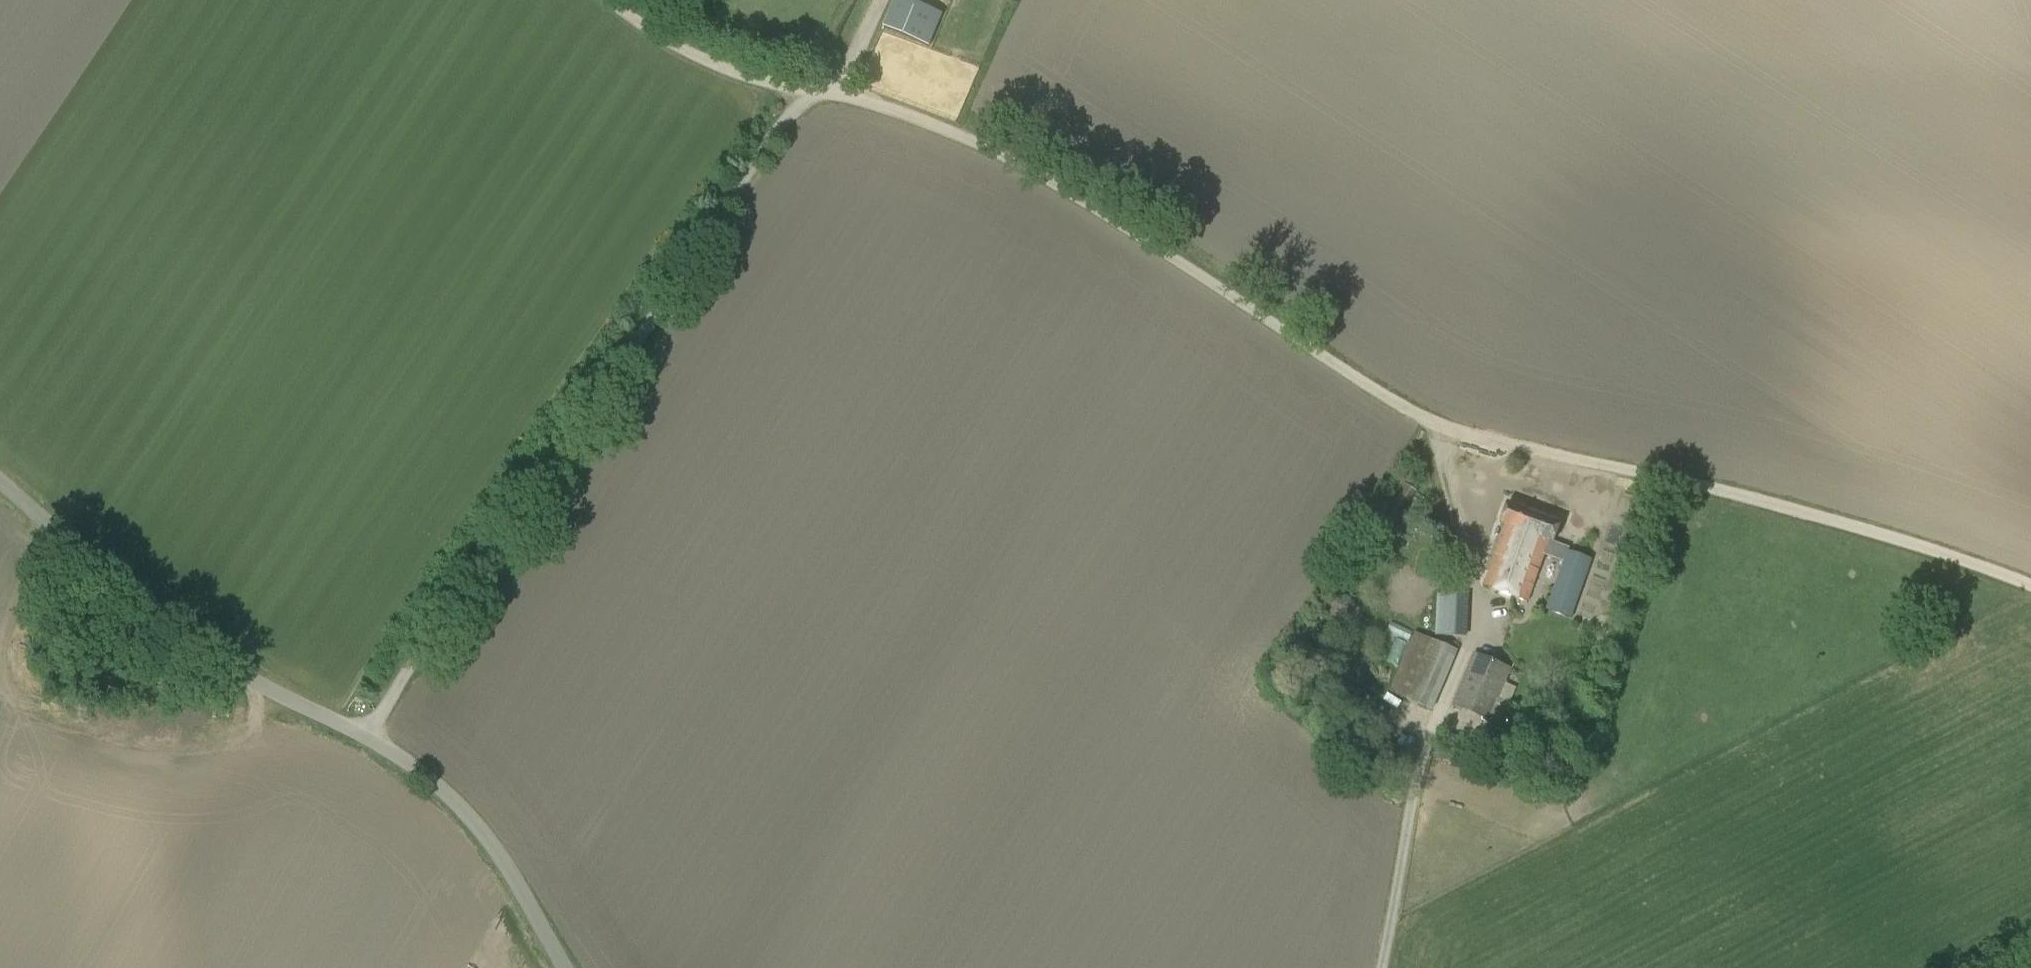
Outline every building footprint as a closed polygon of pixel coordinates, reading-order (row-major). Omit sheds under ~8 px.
[(910,0),(894,0),(883,28),(929,46),(942,13),(917,3),(910,0)] [(1494,554),(1482,587),(1528,602),(1544,555),(1563,562),(1564,562),(1568,552),(1569,549),(1556,544),(1564,525),(1509,504),(1502,526),(1505,527),(1495,554),(1494,554)] [(1563,562),(1560,572),(1585,581),(1592,560),(1568,552),(1564,562),(1563,562)] [(1552,592),(1545,612),(1571,621),(1578,601),(1552,592)] [(1469,635),(1469,594),(1437,594),(1437,634),(1469,635)] [(1431,710),(1457,650),(1415,632),(1389,692),(1431,710)] [(1501,727),(1510,704),(1498,699),(1511,669),(1475,653),(1452,706),(1501,727)] [(1522,757),(1506,752),(1504,759),(1526,766),(1529,756),(1523,754),(1522,757)]
